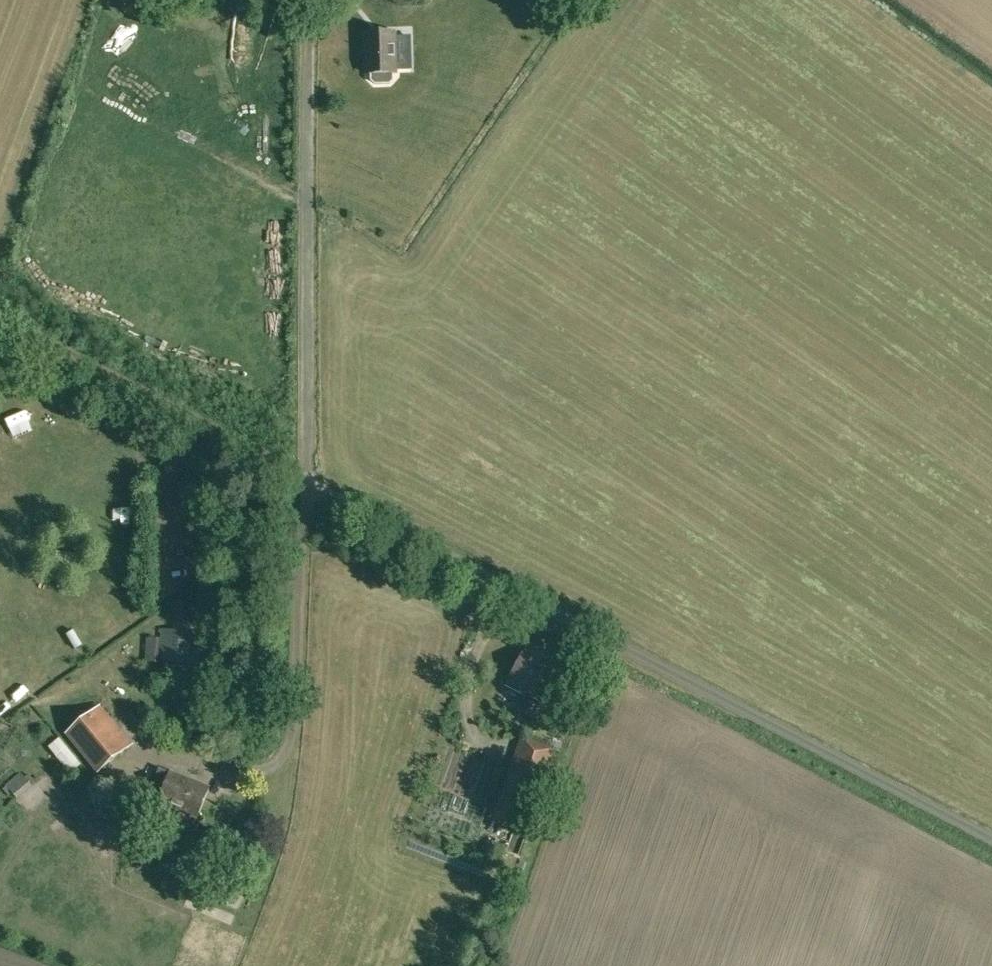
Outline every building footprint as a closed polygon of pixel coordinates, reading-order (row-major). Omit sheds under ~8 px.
[(393,80),(393,74),(396,73),(394,33),(366,34),(368,74),(371,74),(371,80),(375,84),(389,84),(393,80)] [(161,629),(160,662),(189,664),(191,630),(161,629)] [(81,630),(72,635),(79,651),(89,647),(81,630)] [(525,647),(507,684),(522,691),(516,704),(526,709),(532,696),(548,704),(552,695),(555,697),(567,673),(547,663),(549,659),(525,647)] [(98,707),(67,732),(98,772),(130,746),(98,707)] [(48,746),(70,773),(82,764),(60,738),(48,746)] [(495,816),(529,828),(555,749),(521,738),(495,816)] [(165,787),(159,802),(197,818),(210,788),(160,767),(153,783),(165,787)] [(6,786),(3,789),(8,796),(12,792),(17,798),(32,785),(20,772),(5,784),(6,786)]
